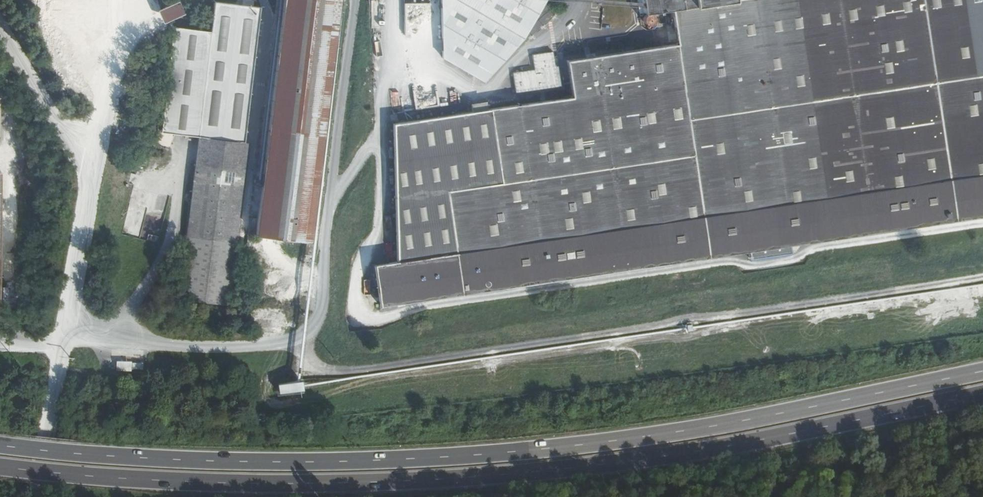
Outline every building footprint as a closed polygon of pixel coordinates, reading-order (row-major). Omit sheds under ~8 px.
[(255,237),(310,244),(316,197),(340,0),(283,0),(255,237)] [(677,43),(567,60),(572,97),(488,110),(487,101),(470,104),(471,112),(393,124),(401,267),(380,270),(384,302),(747,251),(789,245),(982,217),(982,0),(640,0),(640,3),(642,12),(672,9),(677,43)] [(440,58),(482,83),(522,39),(546,0),(438,0),(440,58)] [(163,8),(155,11),(158,17),(160,23),(183,13),(178,1),(163,8)] [(197,138),(241,144),(260,9),(213,4),(210,31),(172,28),(159,133),(197,138)] [(554,52),(533,55),(536,70),(514,73),(517,93),(559,87),(554,52)] [(417,80),(418,91),(432,90),(431,79),(417,80)] [(455,86),(439,86),(439,104),(455,104),(455,86)] [(178,298),(230,306),(249,144),(241,144),(197,138),(194,168),(178,298)] [(747,251),(748,259),(790,253),(789,245),(747,251)] [(359,307),(380,306),(380,296),(358,297),(359,307)] [(116,362),(116,369),(142,370),(143,363),(116,362)] [(279,392),(303,391),(303,381),(278,383),(279,392)]
